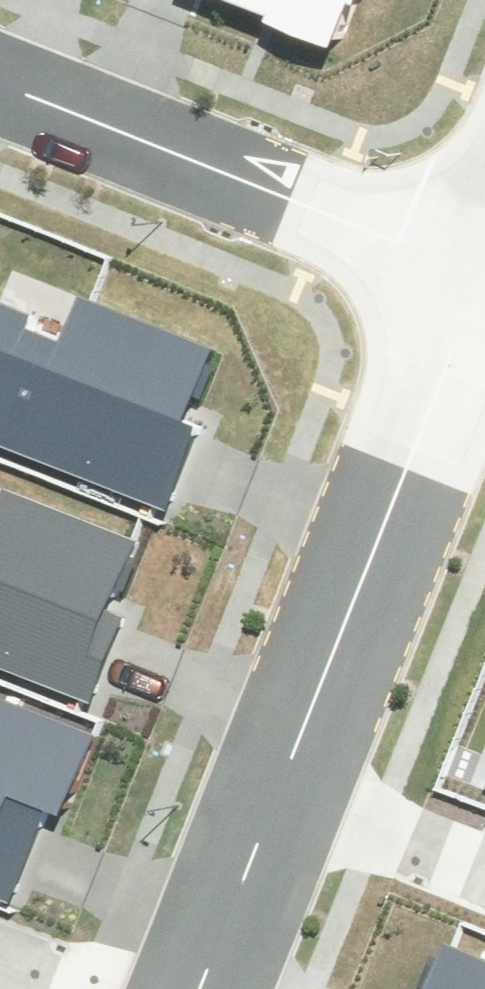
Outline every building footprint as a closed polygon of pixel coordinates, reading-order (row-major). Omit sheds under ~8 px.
[(283,14),(277,29),(344,55),(365,2),(379,7),(382,0),(246,0),(283,14)] [(172,503),(206,418),(192,412),(220,342),(84,289),(66,334),(37,323),(41,314),(0,298),(0,435),(172,503)] [(101,690),(135,605),(120,599),(148,530),(13,476),(0,508),(0,651),(101,690)] [(16,895),(57,789),(72,794),(100,722),(0,684),(0,889),(16,895)] [(452,940),(434,988),(484,988),(484,952),(452,940)]
